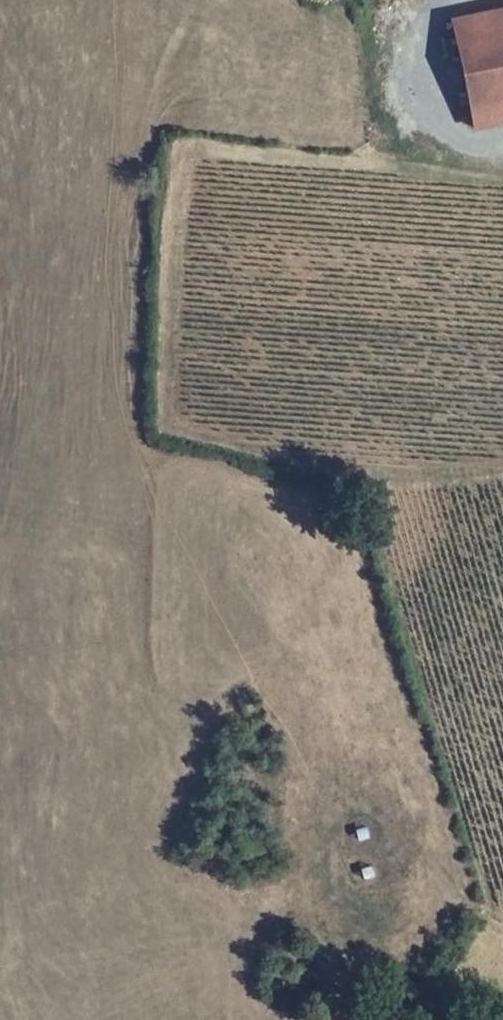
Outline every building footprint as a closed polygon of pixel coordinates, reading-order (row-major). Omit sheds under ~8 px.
[(452,26),(474,127),(502,121),(502,15),(452,26)]
